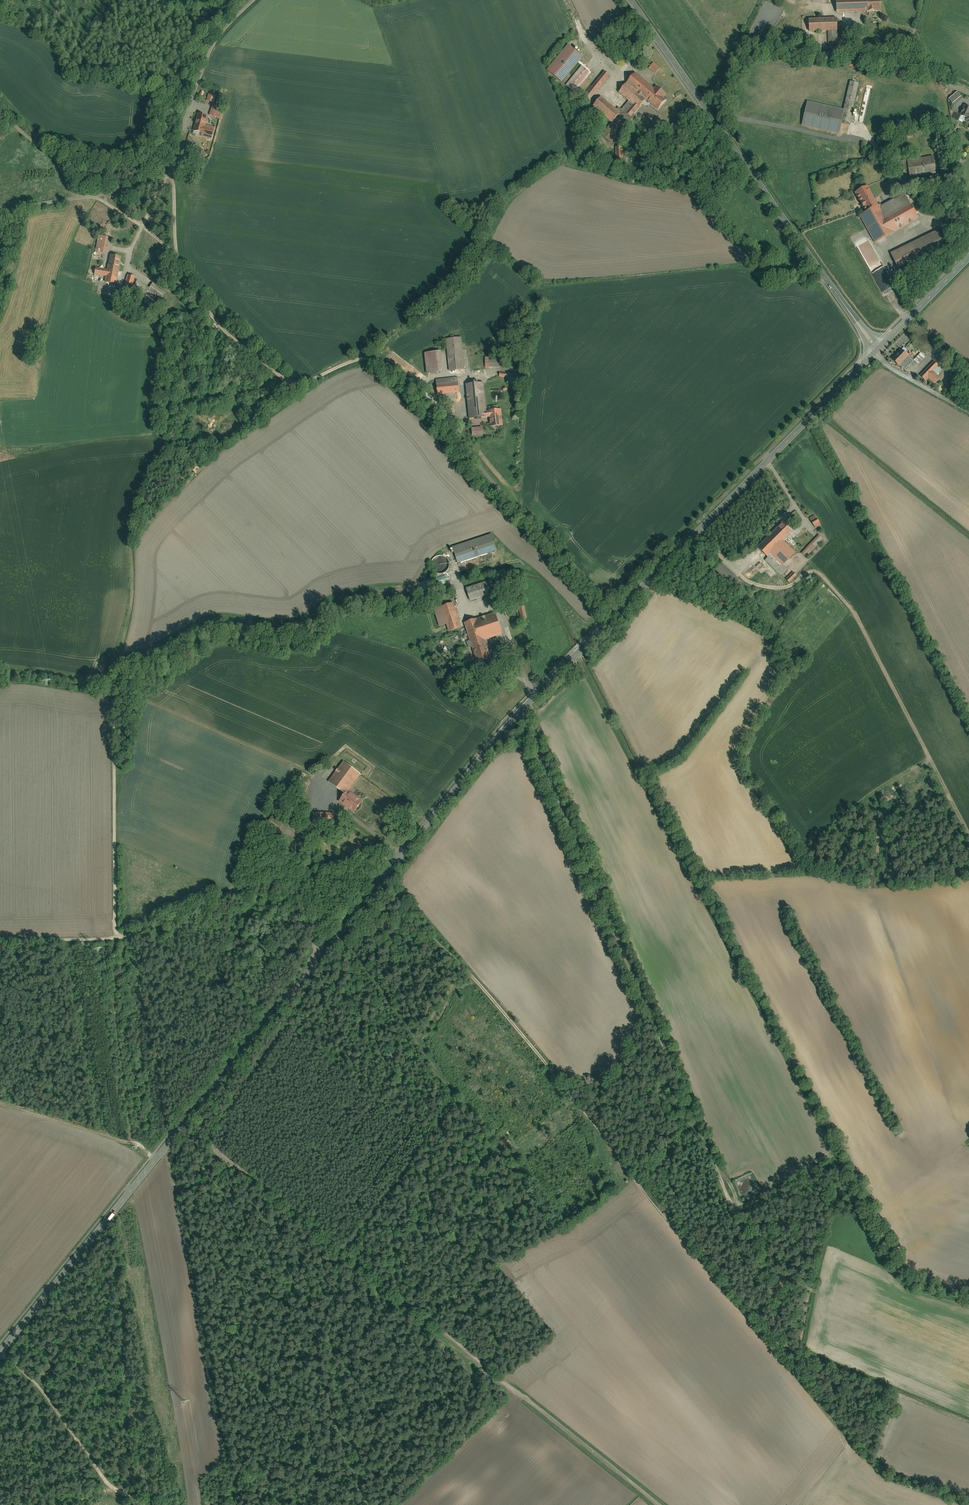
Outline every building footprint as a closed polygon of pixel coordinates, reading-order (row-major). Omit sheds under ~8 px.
[(837,12),(881,10),(881,0),(837,0),(837,12)] [(836,17),(809,18),(810,31),(828,31),(837,30),(836,17)] [(837,30),(828,31),(829,49),(838,49),(837,30)] [(568,43),(547,69),(562,81),(583,56),(568,43)] [(660,68),(654,62),(649,68),(656,73),(660,68)] [(582,64),(566,84),(576,91),(591,72),(582,64)] [(603,70),(585,92),(591,97),(609,75),(603,70)] [(659,109),(667,99),(664,96),(665,94),(656,86),(654,88),(635,73),(627,83),(646,98),(659,109)] [(850,121),(859,83),(850,81),(844,109),(841,119),(850,121)] [(646,98),(627,83),(619,92),(629,101),(638,108),(646,98)] [(866,116),(871,87),(866,87),(861,115),(866,116)] [(958,91),(949,98),(953,103),(962,96),(958,91)] [(215,95),(208,93),(206,100),(213,102),(215,95)] [(617,109),(602,97),(593,107),(612,122),(613,120),(620,112),(617,109)] [(622,127),(638,108),(629,101),(622,109),(619,106),(617,109),(620,112),(613,120),(622,127)] [(844,109),(808,101),(802,125),(838,133),(841,119),(844,109)] [(222,105),(213,103),(210,114),(219,117),(222,105)] [(964,104),(960,114),(960,115),(967,118),(968,118),(968,106),(964,104)] [(954,111),(952,117),(958,120),(960,115),(960,114),(954,111)] [(207,115),(197,113),(193,131),(203,133),(205,125),(207,115)] [(958,120),(952,117),(949,124),(955,126),(958,120)] [(601,135),(611,143),(623,128),(622,127),(613,120),(612,122),(601,135)] [(676,123),(669,126),(673,135),(680,132),(676,123)] [(212,139),(214,127),(205,125),(203,133),(202,137),(212,139)] [(907,135),(903,137),(904,140),(915,136),(913,131),(906,133),(907,135)] [(929,133),(920,137),(924,147),(934,143),(929,133)] [(623,146),(616,147),(617,162),(624,162),(623,146)] [(907,161),(910,176),(936,171),(933,156),(907,161)] [(855,194),(866,212),(878,205),(868,186),(855,194)] [(882,206),(896,230),(919,217),(904,193),(882,206)] [(866,212),(860,215),(876,242),(896,230),(882,206),(881,203),(878,205),(866,212)] [(939,229),(892,253),(899,267),(946,244),(939,229)] [(105,254),(107,237),(98,235),(95,252),(105,254)] [(116,284),(121,256),(109,255),(107,269),(106,276),(105,282),(116,284)] [(106,276),(107,269),(95,267),(94,274),(106,276)] [(135,276),(127,275),(125,285),(132,287),(135,276)] [(147,286),(137,280),(135,285),(144,290),(147,286)] [(158,288),(155,296),(158,298),(157,300),(162,302),(164,294),(158,291),(160,285),(154,283),(153,286),(158,288)] [(461,337),(446,339),(450,370),(464,368),(461,337)] [(901,349),(892,359),(899,366),(900,365),(908,356),(901,349)] [(440,351),(425,353),(427,373),(442,372),(440,351)] [(923,352),(915,359),(919,363),(926,355),(923,352)] [(503,356),(486,357),(486,366),(503,366),(503,356)] [(908,356),(900,365),(906,370),(914,361),(908,356)] [(934,361),(920,375),(927,381),(930,378),(935,383),(940,378),(934,371),(939,365),(934,361)] [(521,374),(509,373),(507,384),(520,385),(521,374)] [(458,377),(436,379),(438,395),(459,392),(458,377)] [(483,383),(466,385),(469,418),(486,417),(486,410),(483,383)] [(491,426),(503,425),(501,409),(489,410),(490,416),(491,426)] [(482,426),(471,427),(472,436),(483,435),(482,426)] [(815,515),(811,517),(816,527),(821,524),(815,515)] [(783,521),(758,546),(767,555),(783,540),(793,531),(783,521)] [(491,534),(453,546),(459,562),(497,550),(491,534)] [(819,534),(802,552),(808,557),(824,539),(819,534)] [(795,552),(783,540),(767,555),(768,556),(765,559),(781,575),(788,568),(783,564),(795,552)] [(729,585),(736,577),(719,562),(714,566),(715,567),(712,569),(729,585)] [(793,571),(786,578),(789,582),(797,575),(793,571)] [(496,577),(465,588),(469,600),(501,590),(496,577)] [(736,578),(730,585),(733,587),(739,580),(736,578)] [(453,602),(434,608),(440,625),(447,623),(449,631),(462,626),(453,602)] [(526,605),(519,606),(521,618),(528,616),(526,605)] [(484,638),(501,632),(494,612),(478,618),(484,638)] [(478,618),(464,623),(478,661),(491,656),(484,638),(478,618)] [(361,773),(343,761),(328,782),(345,793),(346,794),(348,791),(361,773)] [(345,793),(339,801),(355,812),(362,801),(348,791),(346,794),(345,793)] [(501,1149),(512,1144),(509,1138),(498,1143),(501,1149)]
